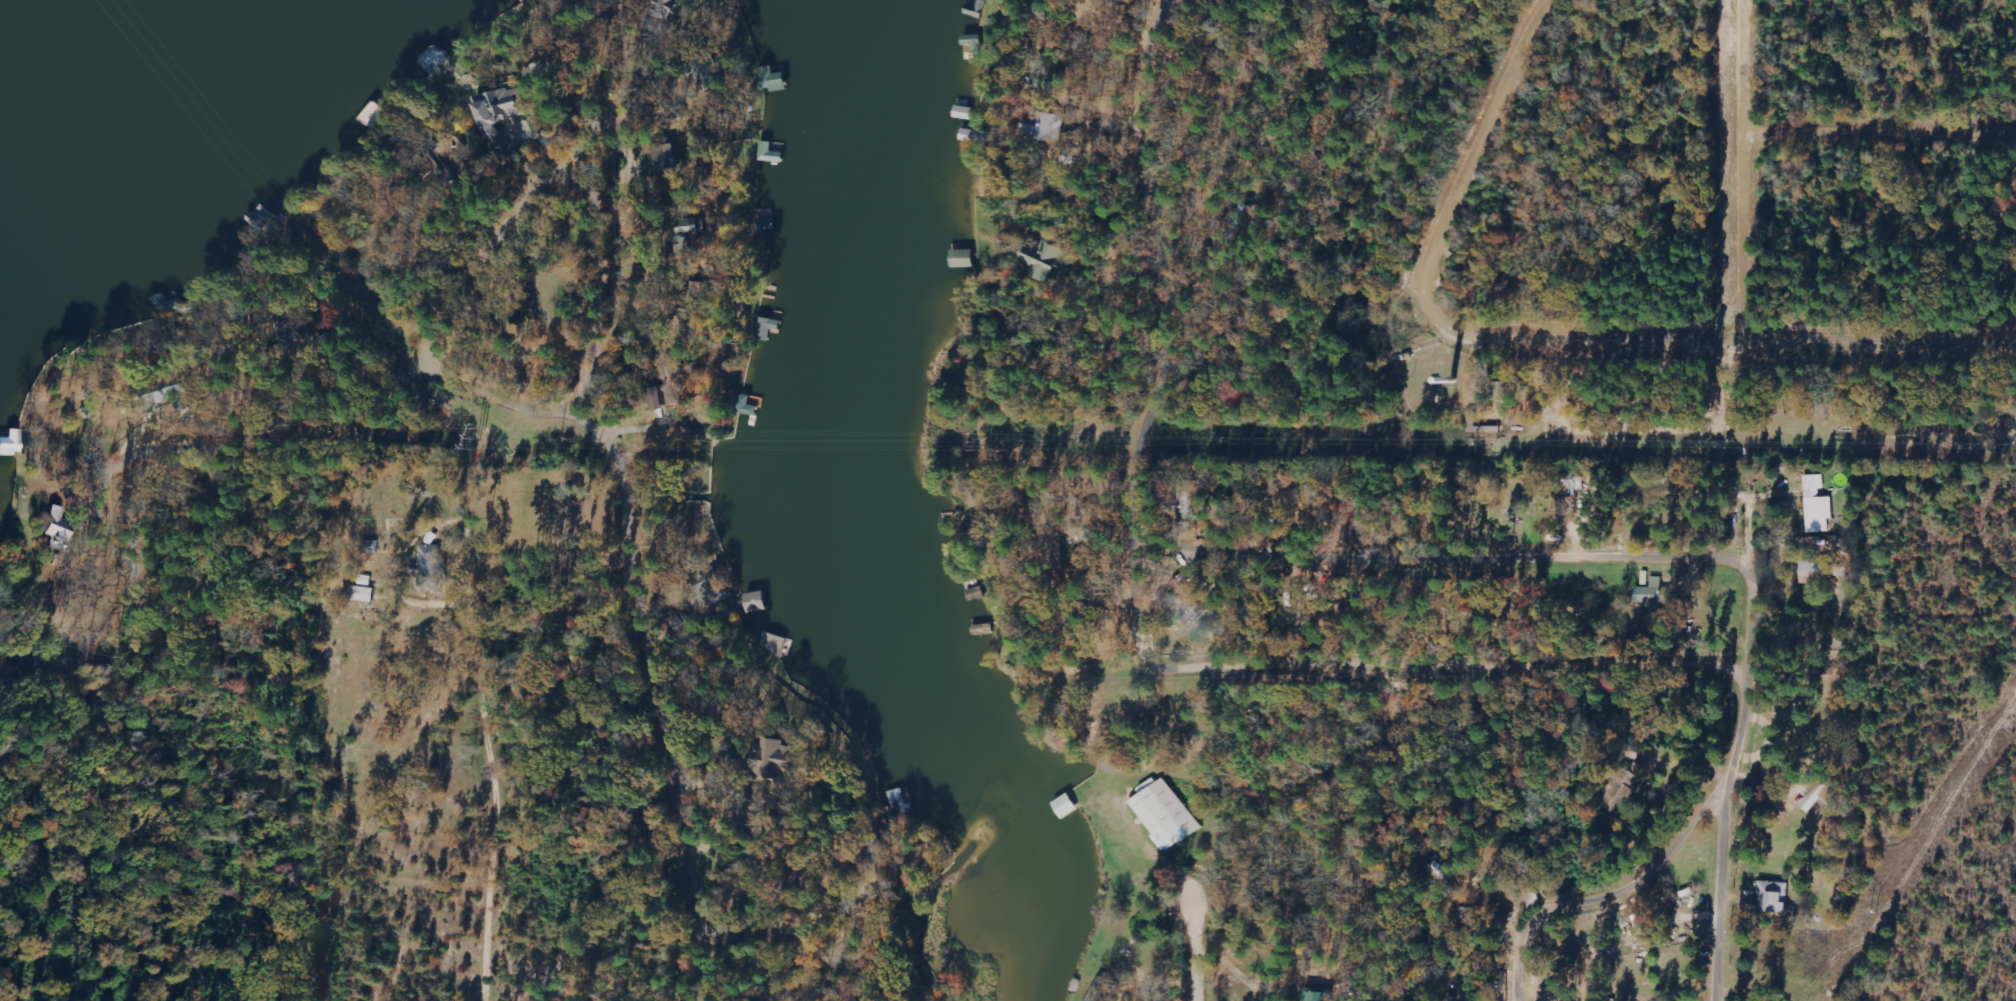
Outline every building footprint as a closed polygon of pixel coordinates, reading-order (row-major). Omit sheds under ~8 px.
[(763,76),(764,90),(775,89),(775,85),(786,84),(785,74),(774,75),(763,76)] [(522,87),(479,96),(480,103),(475,104),(485,151),(509,146),(504,123),(528,118),(522,87)] [(1056,139),(1060,117),(1041,114),(1039,126),(1017,122),(1015,136),(1045,141),(1046,137),(1056,139)] [(1044,284),(1060,251),(1040,241),(1037,247),(1027,242),(1017,262),(1024,265),(1020,272),(1044,284)] [(147,298),(151,317),(173,311),(170,300),(160,303),(158,295),(147,298)] [(743,414),(757,417),(759,407),(745,403),(743,414)] [(1584,478),(1576,479),(1575,474),(1562,475),(1564,493),(1585,492),(1584,478)] [(1823,475),(1806,476),(1808,533),(1830,533),(1829,520),(1834,520),(1833,497),(1824,498),(1823,475)] [(57,538),(54,549),(72,554),(81,520),(71,517),(73,510),(57,506),(49,536),(57,538)] [(441,545),(438,546),(436,534),(427,535),(429,545),(419,547),(422,564),(413,566),(414,575),(422,574),(425,592),(448,588),(441,545)] [(1207,601),(1181,573),(1168,586),(1193,614),(1207,601)] [(1650,604),(1649,616),(1661,617),(1663,578),(1652,577),(1652,588),(1636,588),(1635,603),(1650,604)] [(768,611),(765,592),(746,594),(748,613),(768,611)] [(796,746),(787,745),(788,739),(770,736),(767,754),(756,753),(753,773),(792,778),(796,746)] [(1803,793),(1807,797),(1800,804),(1808,813),(1823,799),(1828,803),(1839,793),(1822,775),(1803,793)] [(1200,828),(1163,779),(1130,803),(1166,853),(1200,828)] [(1767,912),(1787,912),(1788,882),(1759,882),(1759,894),(1768,894),(1767,912)] [(1327,992),(1303,992),(1303,1000),(1326,1000),(1327,992)]
